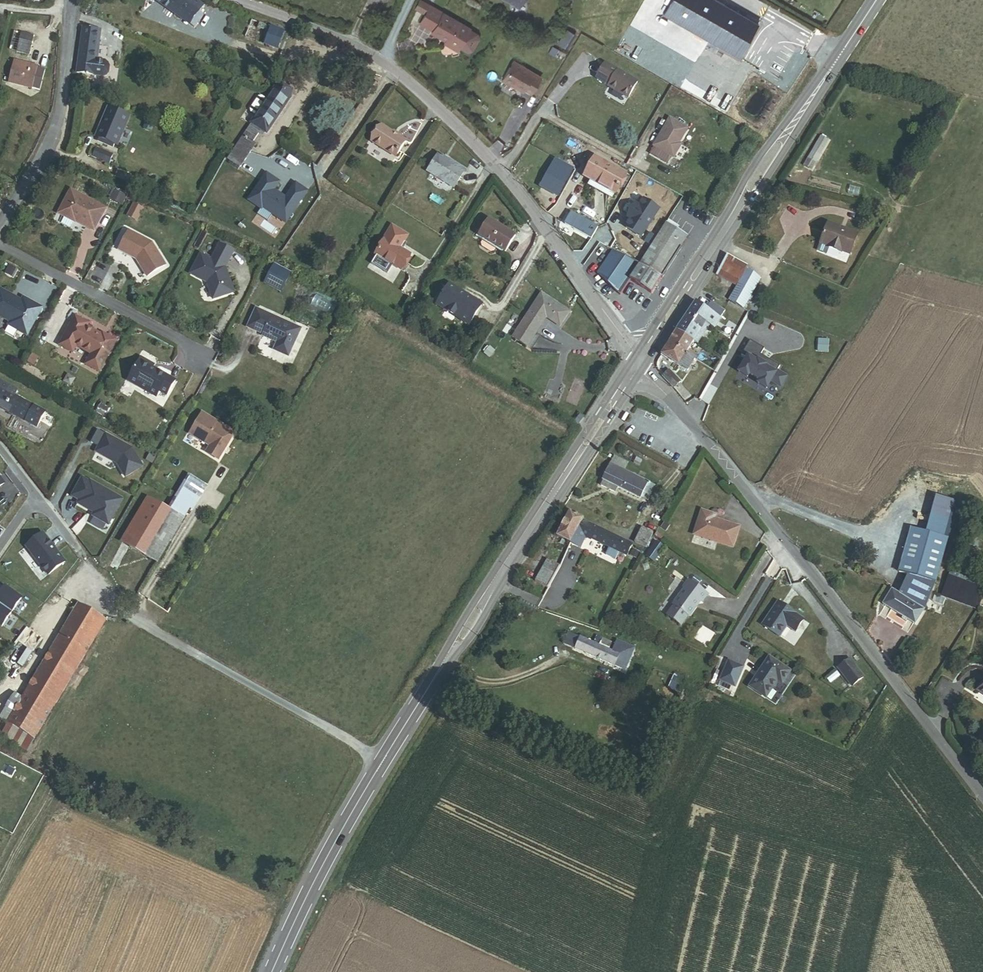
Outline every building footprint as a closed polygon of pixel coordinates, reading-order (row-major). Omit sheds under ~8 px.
[(158,2),(190,25),(191,24),(194,26),(204,14),(200,11),(204,5),(197,0),(155,0),(158,2)] [(757,24),(715,0),(670,0),(663,13),(707,39),(738,57),(757,24)] [(419,14),(424,6),(417,2),(413,10),(419,14)] [(440,15),(441,13),(429,5),(427,8),(440,15)] [(427,8),(418,23),(431,31),(429,33),(439,39),(441,36),(445,39),(442,44),(455,51),(457,47),(465,52),(469,51),(476,39),(475,35),(468,30),(468,29),(441,13),(440,15),(427,8)] [(284,31),(251,20),(246,37),(278,48),(284,31)] [(99,30),(82,28),(77,73),(93,76),(103,77),(106,75),(109,73),(109,66),(108,63),(104,60),(95,59),(99,30)] [(9,50),(16,52),(21,34),(15,32),(9,50)] [(16,52),(29,55),(34,37),(21,34),(16,52)] [(531,92),(538,82),(541,77),(513,60),(502,80),(522,92),(524,90),(530,94),(531,92)] [(37,70),(38,67),(14,61),(9,83),(32,89),(32,88),(39,90),(44,71),(37,70)] [(596,79),(609,87),(618,72),(604,64),(596,79)] [(609,88),(629,99),(639,82),(619,71),(618,72),(609,87),(609,88)] [(543,85),(538,82),(531,92),(537,96),(543,85)] [(288,99),(276,90),(269,101),(263,97),(259,97),(251,110),(252,113),(258,117),(229,159),(240,167),(257,145),(253,142),(260,132),(264,134),(288,99)] [(117,112),(110,109),(97,137),(104,141),(103,143),(115,149),(130,118),(117,112)] [(679,143),(687,128),(669,118),(653,146),(673,158),(681,144),(679,143)] [(406,141),(382,125),(371,142),(395,157),(406,141)] [(826,141),(818,136),(813,144),(821,149),(826,141)] [(93,158),(110,165),(114,156),(97,149),(93,158)] [(820,156),(812,151),(803,165),(811,170),(820,156)] [(426,171),(453,188),(465,169),(437,152),(426,171)] [(614,194),(615,195),(627,175),(595,157),(584,177),(590,180),(614,194)] [(539,187),(558,197),(574,168),(554,158),(539,187)] [(295,181),(285,196),(275,189),(280,181),(267,172),(249,199),(286,223),(308,190),(295,181)] [(614,194),(590,180),(588,184),(612,198),(614,194)] [(698,195),(683,186),(680,192),(703,205),(705,201),(697,197),(698,195)] [(126,195),(115,189),(110,199),(121,204),(126,195)] [(106,209),(69,190),(58,214),(95,232),(106,209)] [(142,209),(133,205),(128,216),(136,220),(142,209)] [(587,238),(593,241),(600,228),(572,213),(565,226),(587,238)] [(440,220),(432,216),(425,229),(432,233),(440,220)] [(515,235),(488,219),(478,235),(505,251),(515,235)] [(857,235),(828,224),(821,243),(822,244),(819,250),(825,252),(828,246),(830,247),(829,249),(840,253),(841,251),(850,254),(857,235)] [(638,266),(660,278),(687,239),(666,225),(638,266)] [(393,227),(376,255),(377,256),(372,265),(388,275),(394,266),(401,271),(411,255),(400,249),(408,236),(393,227)] [(151,243),(129,231),(119,250),(136,259),(147,276),(165,265),(151,243)] [(234,251),(220,244),(211,260),(200,254),(190,274),(206,283),(212,300),(234,292),(225,267),(234,251)] [(640,308),(660,278),(638,266),(614,249),(598,273),(616,291),(608,298),(610,302),(619,295),(640,308)] [(718,275),(738,287),(747,271),(748,268),(729,257),(718,275)] [(266,283),(282,291),(291,274),(276,265),(266,283)] [(740,309),(743,310),(761,279),(747,271),(738,287),(729,302),(730,303),(740,309)] [(0,288),(0,315),(11,321),(9,324),(28,334),(43,306),(31,300),(29,303),(22,299),(0,288)] [(569,310),(543,292),(527,317),(525,316),(511,338),(527,348),(541,326),(541,327),(548,317),(560,325),(569,310)] [(702,307),(696,303),(691,310),(682,325),(678,332),(695,343),(698,345),(704,335),(716,316),(707,310),(709,307),(704,304),(702,307)] [(298,327),(255,308),(247,327),(263,334),(262,336),(277,343),(274,350),(273,350),(288,357),(294,342),(292,341),(298,327)] [(72,314),(55,341),(68,349),(72,343),(87,352),(80,362),(93,370),(112,340),(104,335),(103,337),(98,333),(83,325),(85,321),(72,314)] [(695,343),(678,332),(670,344),(695,360),(697,357),(689,353),(695,343)] [(761,354),(765,349),(751,340),(742,355),(748,358),(740,372),(748,377),(750,374),(761,380),(759,383),(767,388),(772,381),(781,387),(787,376),(778,371),(781,366),(769,359),(768,361),(760,357),(761,354)] [(662,356),(688,373),(696,361),(695,360),(670,344),(662,356)] [(133,384),(131,387),(150,399),(153,394),(160,398),(170,384),(152,372),(151,373),(148,371),(148,370),(150,368),(137,359),(124,378),(133,384)] [(674,388),(682,381),(670,369),(663,376),(674,388)] [(122,381),(131,387),(133,384),(124,378),(122,381)] [(14,396),(17,392),(0,383),(0,409),(37,430),(46,414),(14,396)] [(665,407),(656,402),(654,406),(662,411),(665,407)] [(231,433),(199,415),(187,435),(207,447),(204,453),(216,460),(231,433)] [(120,445),(104,435),(94,453),(115,465),(123,478),(140,468),(130,450),(125,447),(124,448),(120,445)] [(649,502),(653,493),(656,487),(624,471),(628,464),(614,457),(603,481),(602,487),(615,493),(617,489),(640,500),(641,499),(649,502)] [(206,484),(191,476),(169,511),(173,513),(183,519),(177,529),(184,533),(190,522),(186,519),(206,485),(206,484)] [(88,483),(81,479),(70,497),(78,501),(76,504),(93,514),(91,517),(107,526),(122,501),(89,482),(88,483)] [(120,543),(128,547),(155,502),(147,498),(120,543)] [(948,539),(958,504),(936,498),(926,533),(948,539)] [(128,547),(147,558),(173,513),(169,511),(155,502),(128,547)] [(701,510),(693,535),(733,548),(740,527),(715,519),(716,515),(701,510)] [(571,545),(577,532),(583,521),(584,519),(571,512),(569,515),(565,512),(560,521),(565,524),(558,538),(571,545)] [(147,558),(157,564),(177,529),(183,519),(173,513),(147,558)] [(648,524),(659,530),(663,523),(652,517),(648,524)] [(633,547),(583,521),(577,532),(571,545),(581,550),(587,537),(608,548),(606,552),(607,556),(613,559),(617,557),(619,553),(628,557),(629,555),(633,547)] [(635,543),(646,549),(653,534),(642,529),(635,543)] [(931,594),(936,583),(948,539),(926,533),(912,529),(899,575),(907,577),(904,583),(931,594)] [(64,563),(55,551),(54,552),(52,549),(53,548),(47,540),(46,541),(41,535),(26,547),(48,576),(64,563)] [(666,548),(657,541),(646,557),(655,563),(666,548)] [(641,550),(633,547),(629,555),(637,558),(641,550)] [(546,594),(559,568),(547,561),(536,582),(543,585),(540,590),(546,594)] [(565,574),(558,570),(551,584),(558,587),(565,574)] [(982,596),(982,592),(949,578),(941,598),(945,599),(977,612),(982,596)] [(684,588),(672,603),(689,616),(701,601),(702,602),(708,595),(688,580),(683,587),(684,588)] [(899,595),(893,591),(884,606),(903,618),(902,619),(905,622),(906,620),(915,625),(925,609),(931,594),(904,583),(899,595)] [(2,629),(22,600),(6,588),(0,596),(0,627),(2,629)] [(941,598),(935,595),(932,602),(943,606),(945,599),(941,598)] [(804,618),(778,601),(762,625),(779,636),(787,625),(795,631),(804,618)] [(28,688),(56,704),(105,621),(77,605),(28,688)] [(622,670),(627,658),(609,650),(612,644),(603,640),(600,647),(581,638),(576,649),(622,670)] [(790,671),(769,657),(749,687),(766,698),(777,681),(782,684),(790,671)] [(850,659),(838,668),(852,686),(864,677),(850,659)] [(734,686),(743,667),(729,660),(720,680),(734,686)] [(974,692),(982,697),(982,678),(974,692)] [(34,740),(56,704),(28,688),(22,699),(14,694),(0,718),(0,720),(7,724),(33,740),(34,740)] [(591,712),(598,716),(603,708),(595,704),(591,712)] [(33,740),(7,724),(0,736),(26,751),(33,740)]
